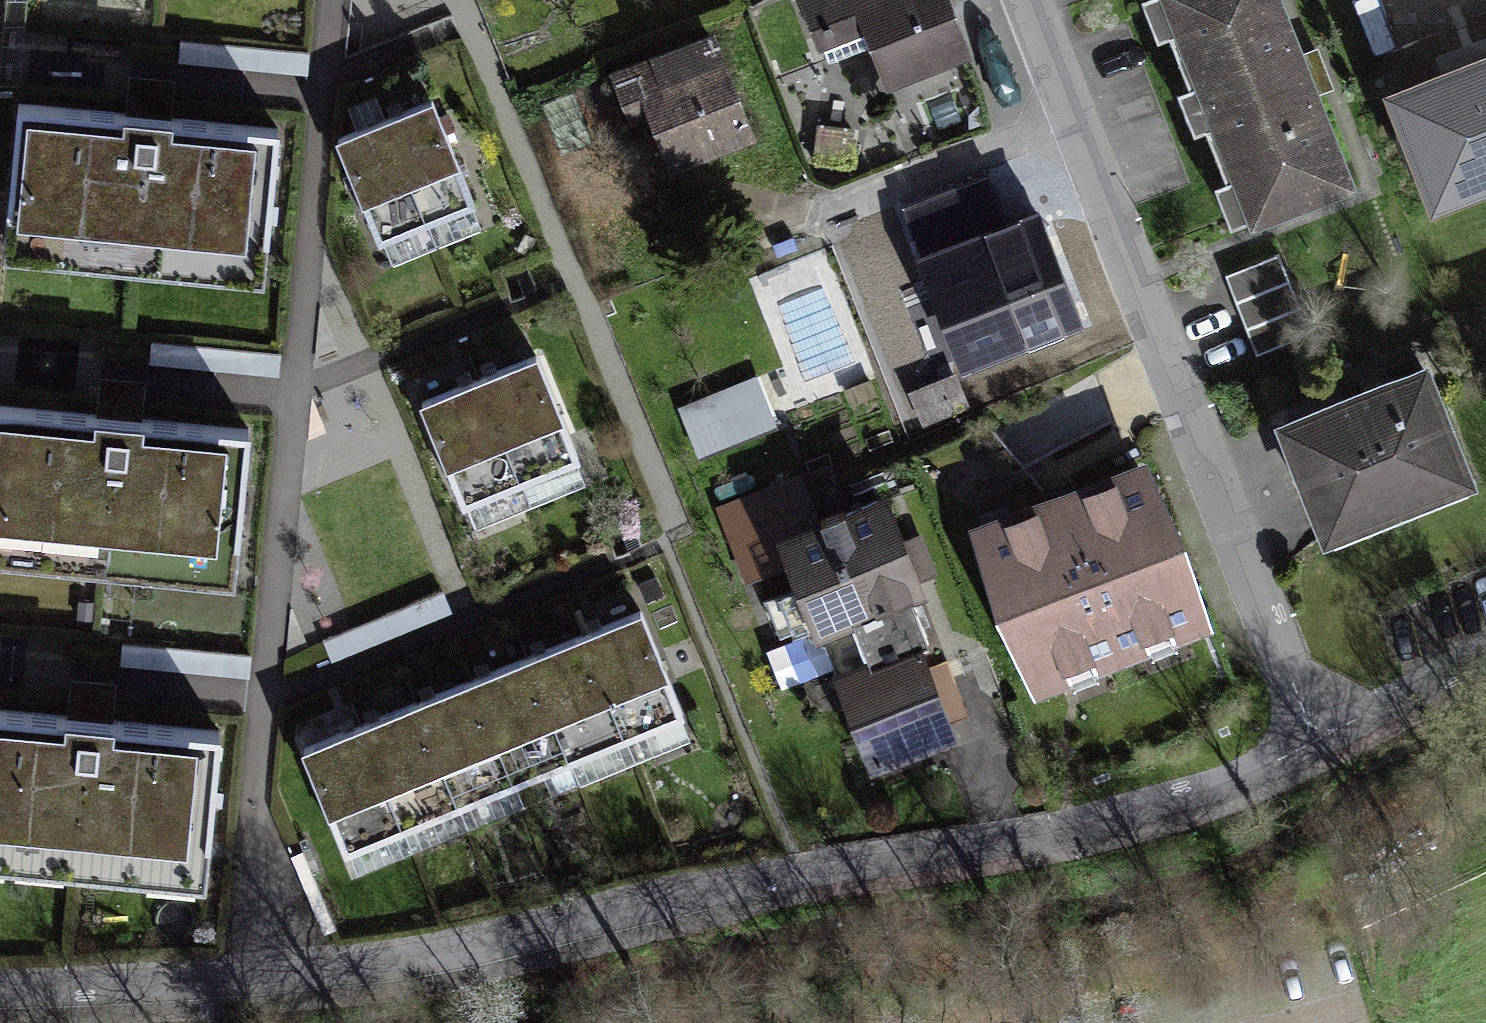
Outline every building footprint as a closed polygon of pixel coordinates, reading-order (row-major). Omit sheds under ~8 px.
[(829,60),(876,42),(889,78),(965,49),(946,0),(806,0),(829,60)] [(1255,216),(1350,179),(1280,0),(1172,0),(1255,216)] [(748,134),(712,37),(609,75),(632,137),(661,126),(674,161),(748,134)] [(1395,93),(1436,197),(1485,177),(1485,66),(1445,82),(1442,74),(1395,93)] [(128,112),(17,102),(5,232),(266,257),(278,127),(170,116),(172,95),(130,90),(128,112)] [(474,202),(432,99),(384,118),(427,221),(474,202)] [(427,221),(384,118),(336,138),(379,241),(427,221)] [(988,174),(904,206),(921,248),(949,238),(957,260),(913,277),(929,319),(1050,272),(1025,206),(1003,214),(988,174)] [(1310,333),(1278,252),(1225,273),(1257,354),(1310,333)] [(579,457),(536,354),(478,378),(521,481),(579,457)] [(1425,368),(1284,423),(1327,531),(1468,476),(1425,368)] [(912,386),(925,419),(969,402),(956,369),(912,386)] [(521,481),(478,378),(421,401),(463,504),(521,481)] [(682,408),(699,450),(774,420),(756,378),(682,408)] [(0,404),(0,536),(237,558),(249,428),(140,418),(142,396),(99,392),(97,414),(0,404)] [(1141,468),(981,529),(1040,681),(1200,620),(1141,468)] [(844,674),(879,764),(949,737),(914,647),(929,641),(911,594),(918,591),(882,499),(847,512),(845,506),(819,516),(821,522),(797,532),(789,511),(733,533),(747,571),(792,553),(821,628),(835,623),(853,670),(844,674)] [(640,609),(583,632),(627,737),(683,714),(640,609)] [(583,632),(527,655),(571,760),(627,737),(583,632)] [(527,655),(471,678),(514,783),(571,760),(527,655)] [(471,678),(415,701),(458,807),(514,783),(471,678)] [(0,709),(0,839),(207,859),(219,730),(111,719),(114,696),(69,692),(67,715),(0,709)] [(415,701),(359,724),(402,830),(458,807),(415,701)] [(359,724),(303,747),(346,853),(402,830),(359,724)]
